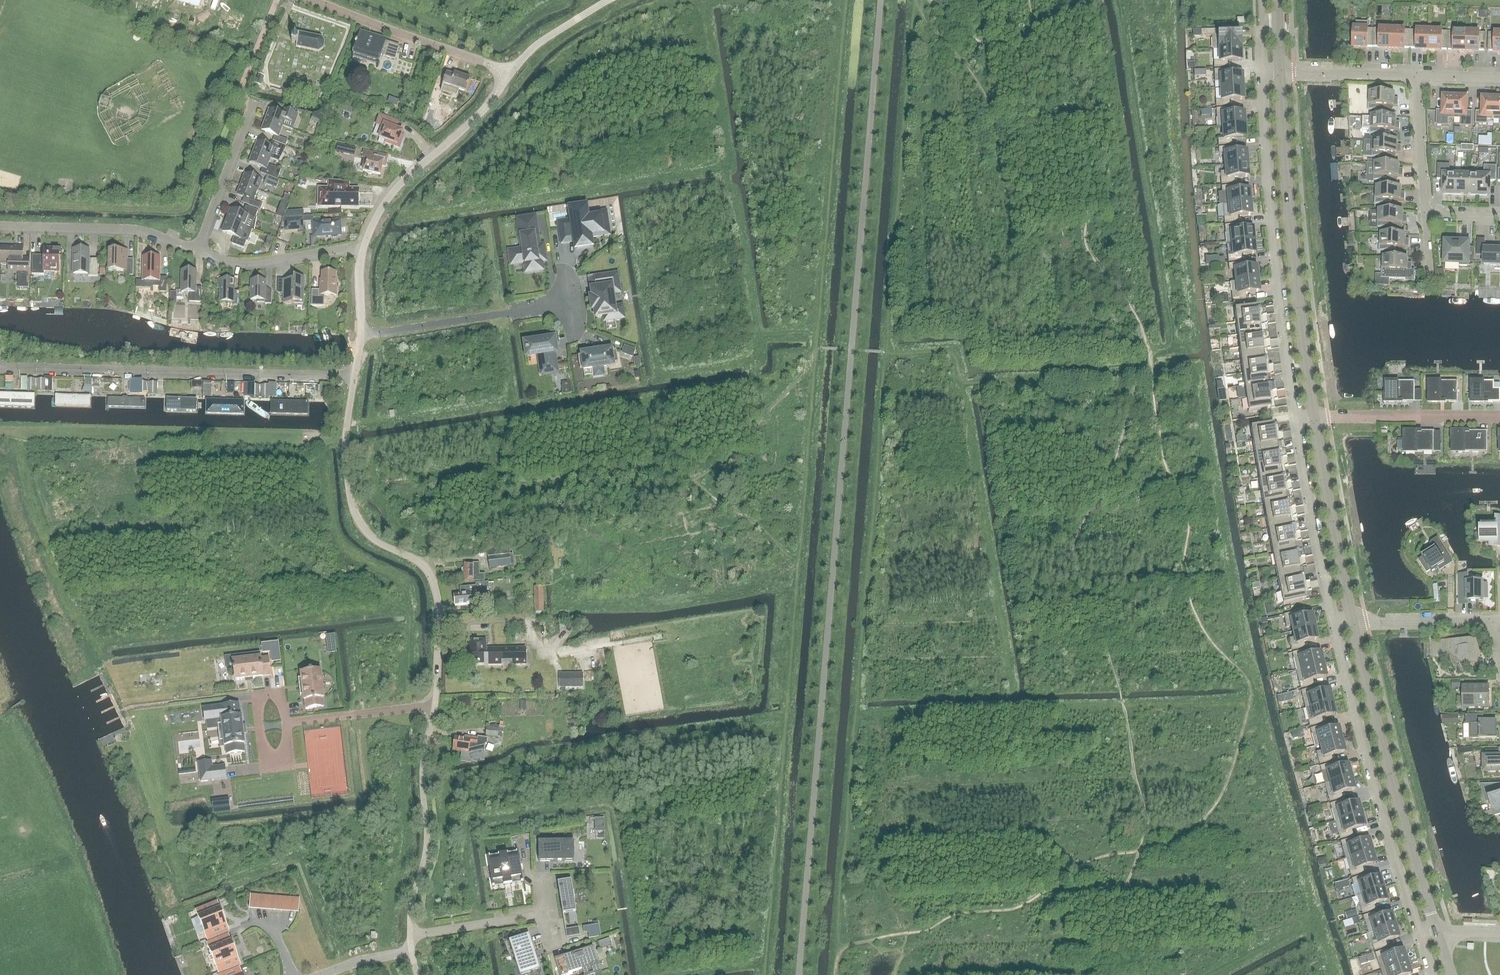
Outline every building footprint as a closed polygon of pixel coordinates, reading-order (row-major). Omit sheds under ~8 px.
[(1367,47),(1373,47),(1373,29),(1367,29),(1367,23),(1356,22),(1356,28),(1354,28),(1353,38),(1351,38),(1350,48),(1367,49),(1367,47)] [(1392,30),(1373,29),(1373,47),(1379,47),(1379,49),(1391,50),(1392,30)] [(1411,30),(1392,30),(1391,50),(1404,50),(1404,48),(1410,48),(1411,30)] [(1429,31),(1411,30),(1410,48),(1416,48),(1416,51),(1429,51),(1429,31)] [(1448,31),(1429,31),(1429,51),(1441,51),(1441,49),(1447,50),(1448,31)] [(1466,32),(1448,31),(1447,50),(1453,50),(1453,52),(1466,52),(1466,32)] [(395,59),(399,45),(385,41),(385,40),(360,32),(357,42),(356,41),(355,44),(356,44),(353,53),(351,59),(377,67),(379,61),(381,55),(395,59)] [(1486,33),(1466,32),(1466,52),(1478,53),(1478,51),(1485,51),(1486,33)] [(323,49),(324,42),(321,38),(299,33),(298,37),(293,36),(292,37),(292,39),(292,41),(291,42),(296,43),(296,47),(318,52),(323,49)] [(1499,53),(1499,33),(1488,33),(1487,51),(1494,51),(1494,53),(1499,53)] [(1212,49),(1219,49),(1241,48),(1240,34),(1219,35),(1219,36),(1212,36),(1212,49)] [(1241,48),(1219,49),(1220,61),(1214,61),(1214,67),(1228,67),(1227,61),(1241,61),(1241,48)] [(218,63),(216,69),(226,72),(228,66),(218,63)] [(1221,88),(1242,87),(1242,74),(1228,75),(1228,69),(1214,70),(1215,82),(1221,82),(1221,88)] [(466,92),(470,79),(455,74),(454,76),(447,73),(441,90),(450,94),(450,93),(456,95),(458,89),(466,92)] [(259,76),(255,86),(261,88),(264,78),(259,76)] [(1242,87),(1221,88),(1222,100),(1216,100),(1216,106),(1229,106),(1229,100),(1243,99),(1242,87)] [(1368,93),(1369,93),(1369,110),(1370,110),(1376,109),(1376,114),(1392,115),(1393,106),(1398,106),(1398,99),(1393,98),(1393,94),(1395,94),(1368,93)] [(1448,116),(1454,116),(1455,96),(1445,96),(1445,97),(1443,97),(1442,110),(1436,110),(1436,125),(1448,126),(1448,116)] [(1455,96),(1454,116),(1460,116),(1459,126),(1472,127),(1472,111),(1466,111),(1467,97),(1464,97),(1464,96),(1455,96)] [(1488,117),(1493,117),(1494,97),(1484,97),(1484,98),(1482,98),(1482,112),(1476,112),(1475,124),(1487,125),(1488,117)] [(428,107),(423,121),(433,133),(442,126),(434,116),(437,110),(428,107)] [(1217,127),(1223,127),(1244,125),(1244,113),(1230,114),(1230,108),(1216,109),(1217,127)] [(291,129),(297,114),(285,109),(283,114),(269,109),(265,120),(282,126),(291,129)] [(385,140),(384,143),(399,148),(403,138),(401,137),(402,132),(396,129),(398,123),(379,116),(376,125),(382,127),(379,138),(385,140)] [(1362,117),(1362,129),(1370,129),(1370,133),(1371,133),(1384,132),(1384,129),(1399,130),(1400,122),(1394,122),(1395,118),(1396,118),(1396,117),(1370,116),(1370,117),(1362,117)] [(282,126),(265,120),(261,130),(275,136),(273,141),(286,146),(288,140),(278,137),(282,126)] [(1244,125),(1223,127),(1224,139),(1218,139),(1218,145),(1232,144),(1232,139),(1245,138),(1244,125)] [(1365,140),(1364,157),(1372,157),(1373,157),(1380,156),(1380,160),(1378,160),(1378,161),(1396,161),(1396,153),(1401,153),(1401,146),(1396,145),(1396,141),(1398,141),(1393,141),(1371,140),(1365,140)] [(270,146),(257,141),(253,152),(270,158),(278,161),(285,148),(271,142),(270,146)] [(337,144),(336,151),(343,153),(344,146),(337,144)] [(1225,153),(1226,165),(1247,164),(1246,151),(1232,152),(1232,147),(1218,148),(1219,154),(1225,153)] [(362,171),(380,175),(383,162),(386,163),(387,156),(364,151),(362,158),(365,158),(362,171)] [(270,158),(253,152),(249,162),(262,168),(260,173),(277,179),(281,169),(268,164),(270,158)] [(1373,163),(1373,164),(1374,164),(1373,180),(1375,180),(1380,180),(1380,184),(1397,185),(1397,177),(1403,177),(1403,169),(1398,169),(1398,165),(1400,165),(1400,164),(1399,164),(1373,163)] [(1247,164),(1226,165),(1226,172),(1220,172),(1221,184),(1235,183),(1234,177),(1248,176),(1247,164)] [(1445,194),(1454,195),(1455,175),(1449,174),(1450,165),(1437,164),(1437,179),(1443,179),(1442,193),(1445,193),(1445,194)] [(1478,175),(1477,195),(1487,196),(1487,195),(1489,195),(1489,181),(1495,181),(1496,166),(1484,166),(1483,176),(1478,175)] [(245,173),(241,184),(258,190),(262,180),(245,173)] [(1461,194),(1466,194),(1466,175),(1455,175),(1454,195),(1461,195),(1461,194)] [(1470,195),(1477,195),(1478,175),(1466,175),(1466,194),(1470,194),(1470,195)] [(279,181),(267,176),(264,183),(276,188),(279,181)] [(356,205),(357,191),(350,191),(350,182),(327,180),(327,189),(320,189),(320,190),(322,190),(322,205),(320,205),(320,206),(349,206),(349,204),(356,205)] [(250,200),(248,205),(260,210),(262,204),(254,201),(258,190),(241,184),(237,195),(250,200)] [(1222,192),(1218,193),(1223,205),(1229,204),(1250,202),(1249,190),(1235,191),(1235,185),(1221,187),(1222,192)] [(1400,192),(1400,188),(1402,188),(1375,187),(1376,187),(1375,204),(1377,204),(1389,202),(1389,200),(1405,200),(1405,193),(1400,192)] [(282,200),(276,215),(283,217),(288,202),(282,200)] [(1219,205),(1217,205),(1218,217),(1224,217),(1224,223),(1238,222),(1237,216),(1251,215),(1250,202),(1229,204),(1223,205),(1219,205)] [(569,219),(557,221),(560,245),(573,243),(574,251),(594,248),(592,239),(611,236),(607,210),(588,213),(587,206),(587,204),(567,207),(567,209),(569,219)] [(258,211),(245,206),(243,213),(231,209),(227,220),(252,230),(254,231),(256,218),(255,217),(258,211)] [(1370,211),(1370,227),(1377,227),(1379,227),(1384,227),(1384,232),(1401,232),(1402,223),(1407,224),(1407,216),(1402,216),(1402,212),(1404,212),(1404,211),(1377,210),(1377,211),(1370,211)] [(1206,216),(1197,216),(1198,226),(1207,225),(1206,216)] [(518,263),(525,262),(526,269),(528,268),(528,271),(539,269),(539,267),(541,266),(540,260),(544,260),(542,245),(541,245),(541,246),(538,246),(534,222),(532,222),(532,218),(520,220),(521,224),(519,224),(523,249),(516,250),(516,252),(510,253),(511,262),(517,261),(518,263)] [(286,230),(302,229),(302,219),(285,220),(286,230)] [(321,221),(321,219),(313,220),(313,236),(310,236),(310,237),(330,236),(332,238),(336,237),(338,235),(341,235),(340,220),(321,221)] [(234,236),(231,244),(243,248),(246,241),(247,242),(252,230),(227,220),(222,232),(234,236)] [(1238,224),(1225,225),(1226,243),(1232,243),(1254,241),(1252,228),(1239,230),(1238,224)] [(1380,251),(1381,251),(1394,249),(1394,247),(1409,247),(1409,240),(1404,239),(1404,235),(1406,235),(1379,234),(1380,234),(1380,251)] [(1477,239),(1476,255),(1484,255),(1483,264),(1499,265),(1499,250),(1497,250),(1497,249),(1490,248),(1490,250),(1485,249),(1485,239),(1477,239)] [(1232,243),(1226,243),(1228,256),(1228,262),(1242,260),(1241,255),(1255,253),(1254,241),(1232,243)] [(1468,247),(1468,243),(1445,242),(1445,252),(1443,252),(1443,259),(1445,259),(1445,263),(1459,264),(1459,266),(1467,266),(1467,264),(1468,262),(1474,262),(1474,247),(1468,247)] [(9,266),(14,270),(18,270),(18,287),(28,288),(28,262),(22,262),(22,246),(14,245),(14,248),(1,247),(1,264),(9,265),(9,266)] [(32,255),(32,263),(32,274),(44,275),(44,271),(59,271),(59,249),(44,248),(44,256),(32,255)] [(73,249),(73,273),(88,274),(88,276),(97,276),(98,262),(90,262),(88,259),(89,249),(73,249)] [(133,276),(133,268),(127,268),(127,251),(109,250),(108,270),(126,271),(126,275),(133,276)] [(159,277),(160,257),(143,257),(142,281),(153,281),(153,286),(159,287),(159,292),(166,292),(167,277),(159,277)] [(1219,257),(1208,258),(1209,265),(1225,264),(1224,257),(1219,257)] [(1376,274),(1375,285),(1389,286),(1389,279),(1414,279),(1414,270),(1411,270),(1412,263),(1406,263),(1407,259),(1408,259),(1408,258),(1381,257),(1381,258),(1383,258),(1382,274),(1376,274)] [(1235,269),(1236,282),(1258,279),(1256,267),(1243,268),(1242,263),(1228,264),(1229,270),(1235,269)] [(195,287),(195,271),(182,270),(181,292),(189,292),(189,301),(201,302),(201,287),(195,287)] [(324,295),(336,295),(337,280),(335,280),(335,272),(321,272),(321,280),(320,280),(319,290),(311,290),(311,306),(324,306),(324,295)] [(615,275),(602,276),(604,287),(591,289),(593,297),(590,297),(592,310),(595,310),(596,317),(604,316),(605,320),(622,318),(623,318),(621,307),(614,308),(611,290),(619,289),(616,274),(615,275)] [(293,280),(283,279),(283,304),(293,304),(293,301),(303,301),(304,277),(293,276),(293,280)] [(233,291),(234,280),(218,279),(218,288),(220,288),(220,301),(233,302),(233,305),(239,305),(239,291),(233,291)] [(1258,279),(1236,282),(1230,282),(1232,300),(1246,299),(1245,293),(1259,292),(1258,279)] [(271,304),(271,291),(265,291),(265,281),(266,281),(251,280),(250,287),(248,288),(248,287),(247,287),(250,295),(250,299),(257,300),(257,302),(264,303),(264,304),(271,304)] [(1259,320),(1258,307),(1235,309),(1236,322),(1259,320)] [(1259,320),(1236,322),(1238,335),(1261,332),(1259,320)] [(1238,335),(1239,348),(1262,345),(1261,332),(1238,335)] [(541,373),(556,371),(553,352),(556,352),(554,342),(557,342),(556,335),(534,339),(534,341),(525,343),(527,356),(539,354),(541,373)] [(1264,357),(1262,345),(1239,348),(1241,361),(1264,357)] [(625,346),(623,352),(632,355),(634,350),(625,346)] [(581,355),(578,356),(578,359),(579,365),(580,368),(583,368),(583,370),(589,369),(592,369),(593,378),(605,376),(604,367),(616,365),(616,363),(618,362),(617,359),(618,359),(617,353),(616,353),(616,350),(614,350),(613,348),(602,350),(601,350),(598,350),(594,351),(591,351),(591,352),(590,352),(581,353),(581,355)] [(1266,370),(1264,357),(1241,361),(1243,373),(1266,370)] [(1267,383),(1266,370),(1243,373),(1245,386),(1267,383)] [(37,379),(37,391),(51,391),(52,377),(45,377),(45,379),(37,379)] [(27,379),(27,391),(35,391),(35,379),(27,379)] [(563,394),(572,393),(570,381),(561,382),(563,394)] [(1414,381),(1385,381),(1385,393),(1383,393),(1383,403),(1384,403),(1384,402),(1415,402),(1415,401),(1414,401),(1414,381)] [(1457,381),(1428,381),(1428,402),(1458,402),(1458,401),(1457,401),(1457,381)] [(1471,402),(1499,402),(1499,389),(1494,389),(1494,384),(1494,381),(1471,381),(1471,402)] [(139,382),(138,394),(146,394),(147,382),(139,382)] [(157,394),(157,382),(149,382),(148,394),(157,394)] [(251,398),(251,397),(259,397),(259,385),(251,385),(251,383),(244,383),(244,398),(251,398)] [(1269,395),(1267,383),(1245,386),(1246,399),(1269,395)] [(275,385),(269,385),(261,385),(261,397),(275,397),(275,385)] [(317,386),(316,392),(325,392),(325,399),(331,399),(331,386),(317,386)] [(25,395),(0,394),(0,404),(24,405),(25,395)] [(76,406),(77,396),(47,395),(46,405),(76,406)] [(1271,408),(1269,395),(1246,399),(1248,412),(1271,408)] [(136,408),(136,398),(106,397),(106,407),(136,408)] [(188,409),(188,399),(158,398),(158,408),(188,409)] [(248,411),(249,401),(219,400),(218,410),(248,411)] [(300,412),(301,402),(271,401),(270,411),(300,412)] [(1274,424),(1251,428),(1253,441),(1276,437),(1274,424)] [(1434,432),(1434,431),(1403,431),(1403,430),(1402,430),(1402,441),(1404,441),(1404,452),(1433,452),(1433,447),(1434,442),(1434,432)] [(1488,431),(1451,431),(1451,430),(1450,430),(1450,441),(1452,441),(1452,452),(1487,452),(1487,432),(1488,432),(1488,431)] [(1253,441),(1255,453),(1278,450),(1276,437),(1253,441)] [(1278,450),(1255,453),(1257,466),(1280,462),(1278,450)] [(1280,462),(1257,466),(1259,479),(1282,475),(1280,462)] [(1282,475),(1259,479),(1261,491),(1284,487),(1282,475)] [(1284,487),(1261,491),(1263,504),(1286,500),(1284,487)] [(1286,500),(1263,504),(1266,516),(1288,512),(1286,500)] [(1288,512),(1266,516),(1268,529),(1291,525),(1288,512)] [(1496,531),(1496,517),(1483,524),(1481,524),(1480,524),(1481,534),(1476,534),(1476,541),(1481,541),(1481,543),(1496,543),(1496,546),(1499,545),(1499,531),(1496,531)] [(1291,525),(1268,529),(1270,542),(1293,537),(1291,525)] [(1293,537),(1270,542),(1273,554),(1295,550),(1293,537)] [(1419,560),(1427,572),(1430,570),(1431,572),(1432,572),(1432,571),(1444,564),(1446,566),(1452,562),(1445,550),(1439,554),(1431,542),(1431,541),(1430,542),(1423,555),(1422,556),(1422,555),(1421,556),(1422,558),(1419,560)] [(1295,550),(1273,554),(1275,567),(1298,562),(1295,550)] [(509,554),(488,557),(489,569),(510,566),(509,554)] [(1298,562),(1275,567),(1278,579),(1300,575),(1298,562)] [(484,581),(484,574),(479,574),(478,563),(464,563),(464,567),(463,568),(463,572),(464,574),(464,582),(484,581)] [(1300,575),(1278,579),(1280,592),(1303,587),(1300,575)] [(1460,575),(1460,604),(1467,604),(1467,601),(1482,601),(1482,598),(1487,598),(1486,584),(1482,584),(1482,582),(1480,582),(1467,575),(1466,575),(1460,575)] [(460,595),(454,595),(455,605),(475,604),(474,599),(480,598),(488,591),(488,582),(476,583),(476,586),(460,587),(460,595)] [(543,587),(534,587),(534,612),(544,612),(543,587)] [(1280,592),(1283,605),(1305,600),(1303,587),(1280,592)] [(1293,631),(1314,627),(1312,615),(1298,618),(1297,612),(1284,615),(1286,627),(1292,625),(1293,631)] [(1314,627),(1293,631),(1295,637),(1289,639),(1291,650),(1305,647),(1304,642),(1317,639),(1314,627)] [(1476,639),(1430,640),(1430,655),(1449,652),(1462,650),(1462,663),(1480,663),(1480,655),(1479,652),(1476,639)] [(487,650),(484,650),(484,641),(468,641),(468,651),(466,651),(466,663),(484,663),(487,663),(487,665),(502,665),(501,661),(511,661),(511,665),(525,665),(525,648),(487,648),(487,650)] [(271,652),(272,662),(280,661),(278,643),(262,645),(263,653),(271,652)] [(1296,671),(1302,669),(1323,664),(1320,652),(1307,655),(1305,650),(1292,653),(1296,671)] [(235,680),(245,679),(263,677),(262,676),(270,675),(268,658),(260,658),(260,657),(233,661),(234,670),(233,670),(233,672),(234,672),(235,680)] [(1323,664),(1302,669),(1305,681),(1299,683),(1300,688),(1313,685),(1312,680),(1326,677),(1323,664)] [(300,673),(301,678),(304,700),(305,700),(306,708),(323,706),(322,698),(323,698),(320,671),(311,672),(311,671),(309,671),(309,672),(300,673)] [(1461,679),(1476,679),(1476,673),(1461,671),(1461,679)] [(583,675),(559,675),(559,688),(583,687),(583,675)] [(1488,686),(1463,687),(1463,708),(1489,707),(1488,686)] [(1305,709),(1332,702),(1329,690),(1315,693),(1314,688),(1301,691),(1305,709)] [(1332,702),(1305,709),(1309,726),(1323,723),(1321,717),(1335,714),(1332,702)] [(241,716),(240,716),(238,703),(221,705),(221,706),(204,708),(206,720),(221,718),(224,746),(225,746),(226,754),(244,752),(243,744),(244,744),(241,716)] [(1442,715),(1441,715),(1443,723),(1444,723),(1457,723),(1457,715),(1442,715)] [(1465,739),(1499,738),(1499,732),(1496,732),(1496,722),(1483,722),(1483,715),(1465,715),(1465,739)] [(1320,745),(1341,739),(1338,727),(1325,731),(1323,725),(1310,729),(1315,746),(1320,745)] [(485,736),(498,737),(499,728),(486,727),(485,736)] [(463,751),(462,761),(469,762),(469,760),(475,761),(476,759),(482,760),(484,751),(485,744),(487,744),(488,738),(478,737),(477,738),(467,737),(467,739),(455,737),(453,750),(463,751)] [(1341,739),(1320,745),(1322,751),(1316,752),(1319,764),(1332,761),(1331,755),(1344,752),(1341,739)] [(1484,757),(1484,772),(1499,772),(1499,757),(1497,757),(1497,750),(1485,750),(1485,757),(1484,757)] [(214,780),(212,763),(200,765),(202,782),(214,780)] [(1327,771),(1330,782),(1351,777),(1348,765),(1334,768),(1333,763),(1320,766),(1321,772),(1327,771)] [(1351,777),(1330,782),(1324,784),(1329,802),(1342,798),(1341,793),(1354,789),(1351,777)] [(1481,784),(1481,785),(1482,784),(1486,801),(1489,800),(1494,815),(1499,813),(1499,783),(1481,784)] [(230,809),(229,799),(212,801),(213,810),(230,809)] [(1335,822),(1361,814),(1358,802),(1344,806),(1343,800),(1330,804),(1335,822)] [(1361,814),(1335,822),(1340,839),(1353,835),(1351,830),(1364,826),(1361,814)] [(603,819),(595,819),(595,831),(603,831),(603,819)] [(1346,859),(1372,851),(1368,839),(1355,843),(1353,838),(1340,842),(1346,859)] [(538,842),(538,862),(574,861),(574,841),(538,842)] [(518,851),(487,856),(492,887),(523,882),(518,851)] [(1372,851),(1346,859),(1351,876),(1364,873),(1362,867),(1375,863),(1372,851)] [(1362,895),(1383,888),(1379,876),(1366,880),(1364,875),(1351,879),(1353,885),(1359,883),(1362,895)] [(562,914),(563,914),(576,912),(574,900),(575,900),(573,892),(571,880),(557,883),(562,914)] [(1348,880),(1341,882),(1343,889),(1350,887),(1348,880)] [(1383,888),(1362,895),(1357,896),(1362,914),(1375,910),(1373,904),(1387,900),(1383,888)] [(258,908),(259,895),(250,895),(249,907),(258,908)] [(266,909),(267,896),(259,895),(258,908),(266,909)] [(274,909),(275,897),(267,896),(266,909),(274,909)] [(275,897),(274,909),(282,910),(283,897),(275,897)] [(290,911),(291,898),(283,897),(282,910),(290,911)] [(291,898),(290,911),(298,911),(299,899),(291,898)] [(217,902),(195,911),(207,940),(229,931),(217,902)] [(1368,933),(1374,932),(1394,925),(1391,913),(1378,917),(1376,912),(1363,916),(1368,933)] [(566,930),(563,914),(562,914),(566,938),(580,936),(579,927),(566,930)] [(1394,925),(1374,932),(1378,943),(1372,945),(1374,951),(1387,947),(1385,941),(1398,937),(1394,925)] [(228,935),(207,944),(215,966),(221,963),(224,970),(240,964),(228,935)] [(509,941),(519,974),(524,974),(540,970),(529,935),(509,941)] [(609,938),(597,942),(600,949),(611,946),(609,938)] [(559,974),(597,974),(601,974),(593,948),(554,960),(559,974)] [(1386,969),(1391,967),(1406,962),(1402,950),(1389,954),(1388,949),(1375,953),(1378,965),(1384,963),(1386,969)] [(1391,967),(1386,969),(1388,974),(1406,974),(1410,974),(1406,962),(1391,967)]
